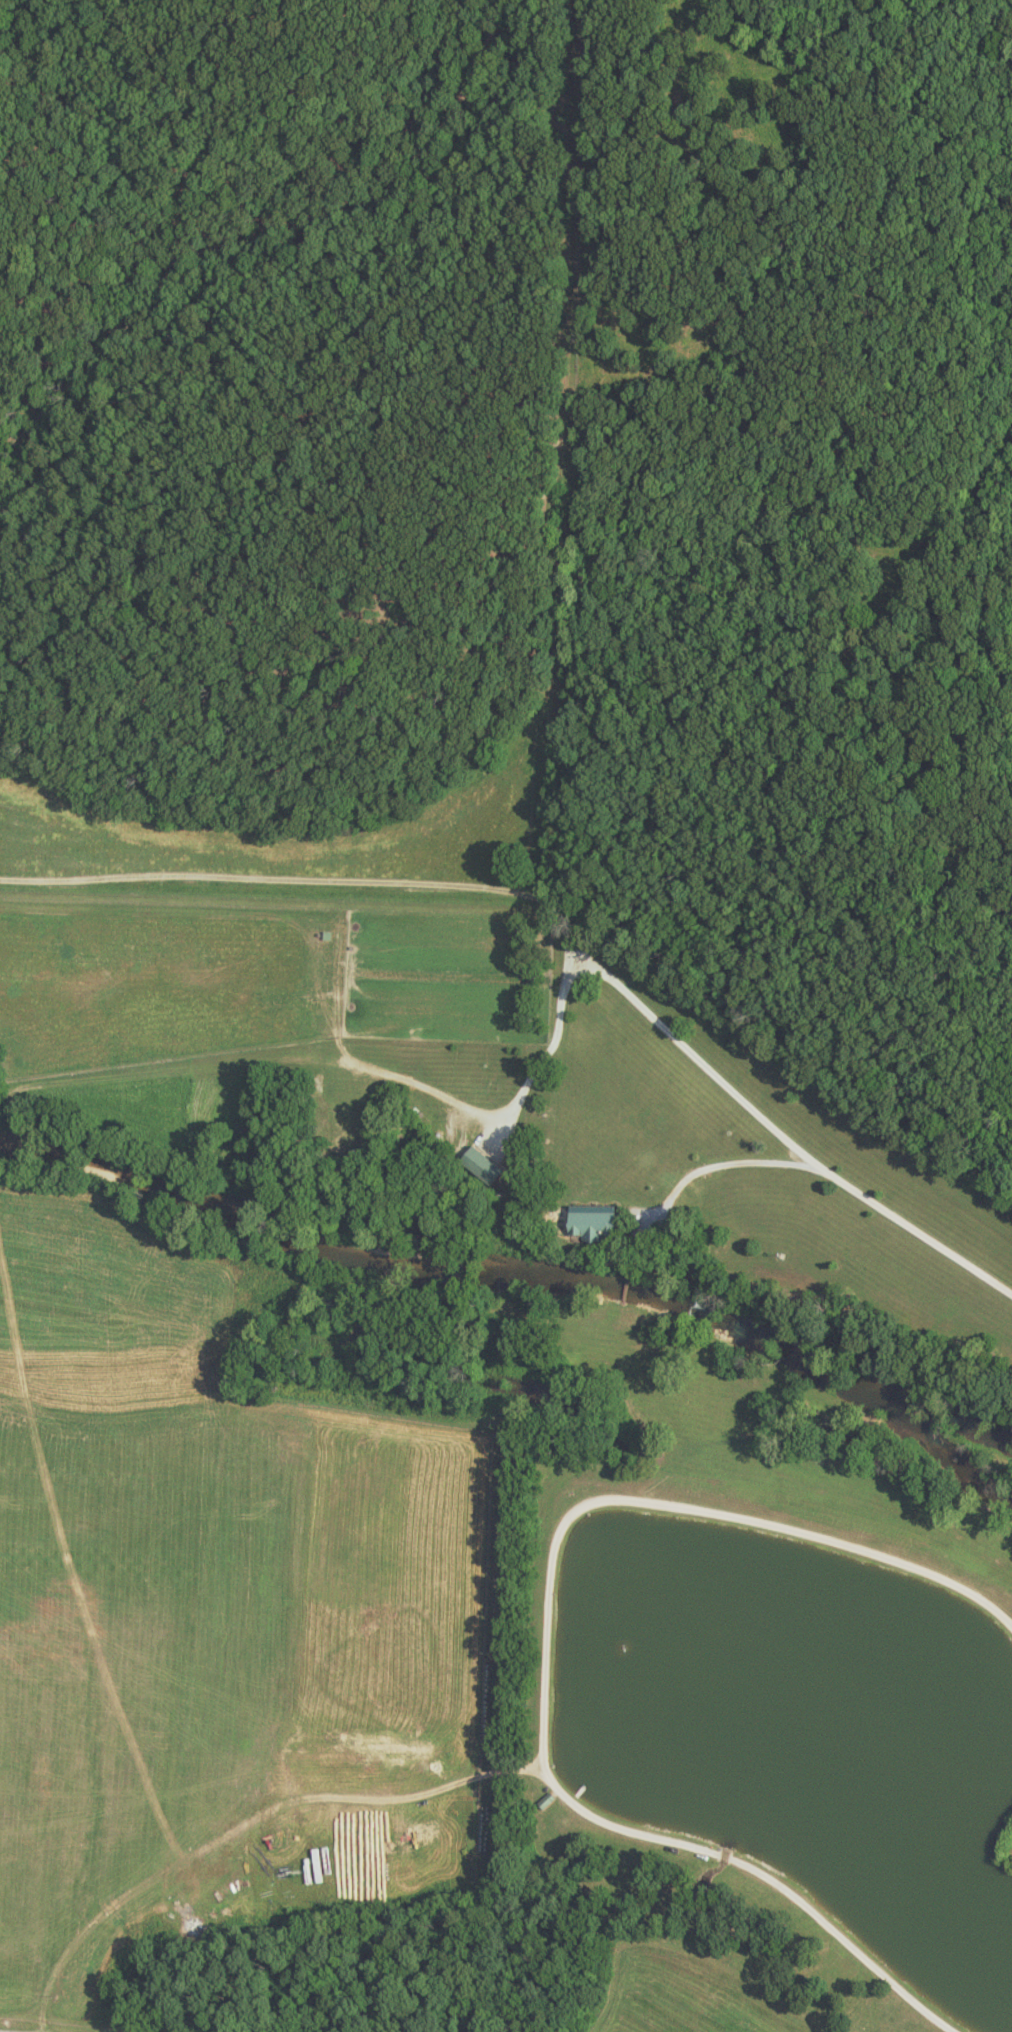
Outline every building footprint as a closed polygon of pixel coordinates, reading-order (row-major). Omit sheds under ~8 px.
[(491,1187),(504,1171),(472,1146),(459,1163),(491,1187)] [(616,1207),(569,1208),(570,1236),(583,1236),(583,1243),(604,1243),(604,1236),(617,1236),(616,1207)]
